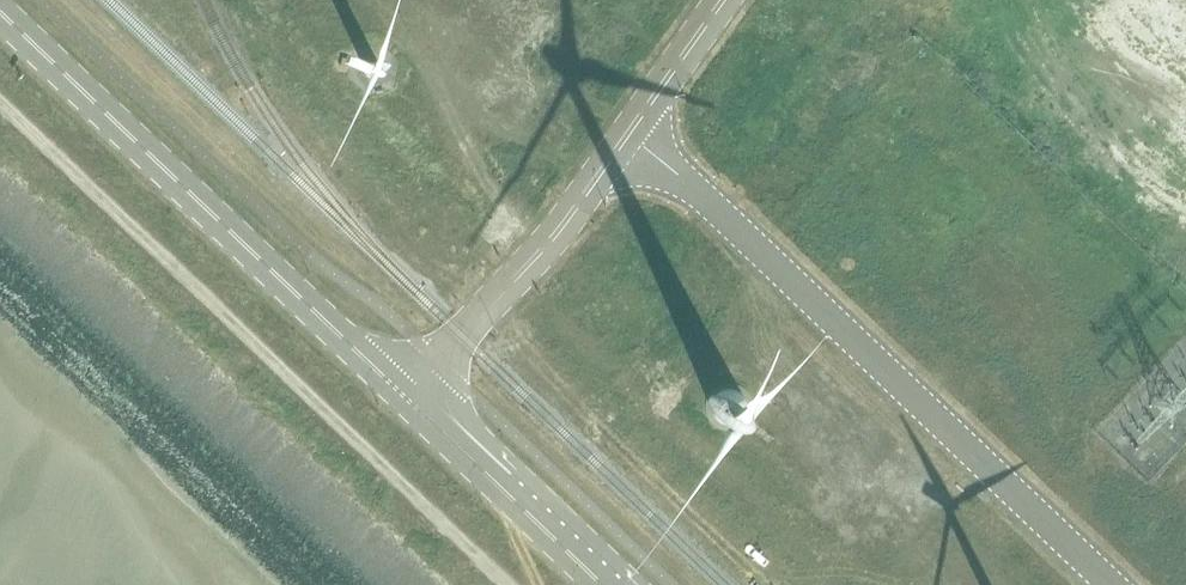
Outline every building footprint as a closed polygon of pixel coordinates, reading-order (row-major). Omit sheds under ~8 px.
[(365,68),(364,70),(364,71),(365,73),(365,74),(366,76),(367,77),(371,79),(376,79),(380,76),(382,72),(382,68),(379,64),(375,62),(371,62),(369,62),(368,63),(367,64),(366,65),(365,67),(365,68)] [(713,401),(712,405),(712,410),(714,414),(716,418),(719,421),(723,424),(728,425),(733,425),(738,423),(742,421),(745,417),(747,413),(748,408),(747,403),(746,399),(743,395),(740,392),(736,390),(731,389),(726,389),(722,391),(718,393),(715,397),(713,401)]
